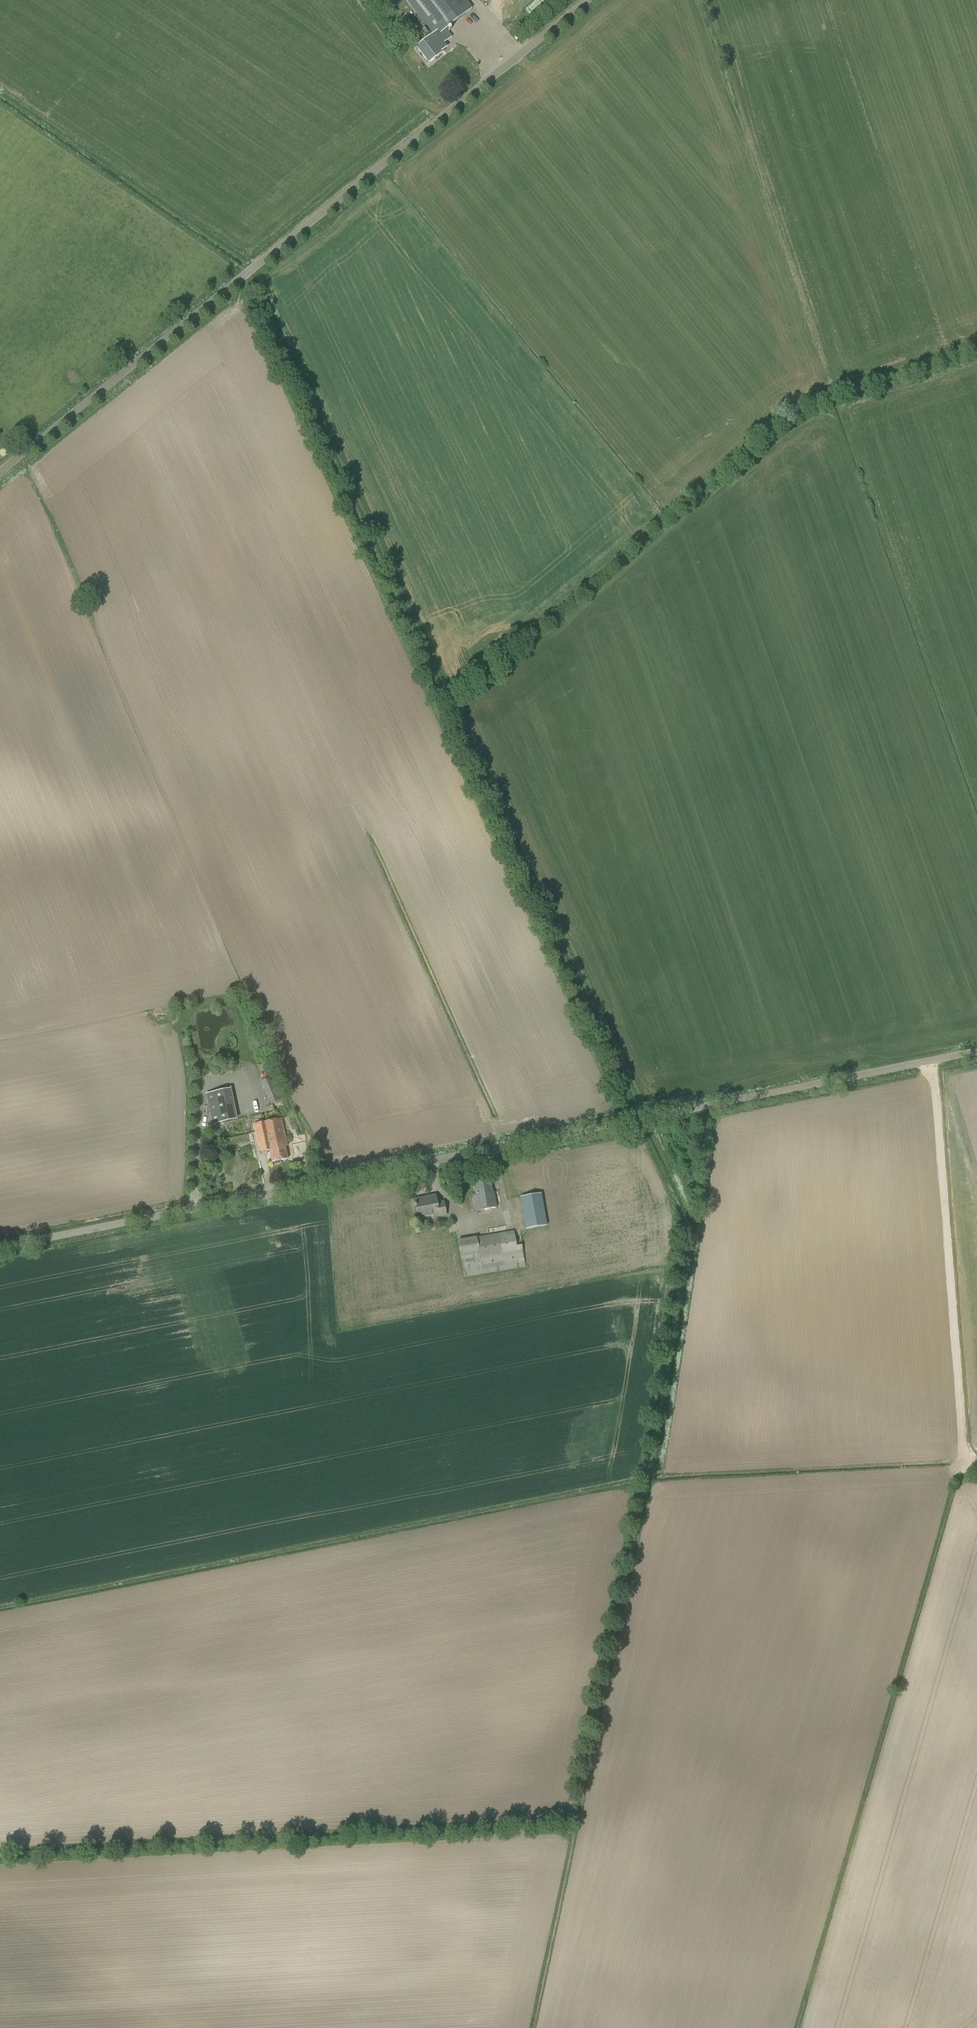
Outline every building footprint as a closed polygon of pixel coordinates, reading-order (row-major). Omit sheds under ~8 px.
[(441,54),(437,49),(451,37),(446,30),(471,9),(464,0),(405,0),(432,35),(416,48),(428,64),(441,54)] [(270,1105),(283,1100),(273,1076),(261,1081),(270,1105)] [(211,1125),(237,1120),(230,1089),(205,1095),(211,1125)] [(274,1143),(285,1140),(281,1120),(254,1125),(255,1133),(263,1132),(265,1143),(274,1142),(274,1143)] [(286,1147),(285,1140),(274,1143),(274,1142),(265,1143),(263,1132),(255,1133),(258,1150),(266,1148),(267,1151),(269,1151),(272,1163),(273,1163),(274,1165),(280,1164),(280,1161),(287,1160),(285,1147),(286,1147)] [(492,1191),(490,1179),(472,1182),(474,1194),(472,1195),(475,1211),(497,1208),(494,1191),(492,1191)] [(527,1229),(547,1226),(543,1194),(522,1197),(527,1229)] [(434,1203),(433,1196),(414,1199),(417,1219),(431,1216),(432,1219),(446,1216),(443,1201),(434,1203)] [(516,1247),(513,1231),(457,1241),(464,1278),(525,1267),(521,1246),(516,1247)]
